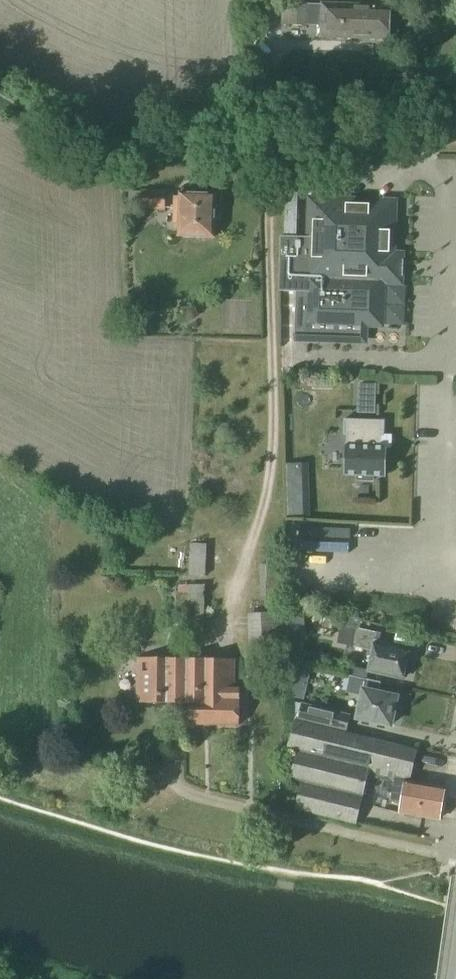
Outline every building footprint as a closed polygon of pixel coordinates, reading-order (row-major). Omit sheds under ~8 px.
[(306,5),(306,0),(281,0),(280,26),(320,27),(320,38),(388,40),(389,6),(321,4),(321,5),(306,5)] [(213,238),(215,195),(179,193),(179,197),(172,197),(171,225),(178,225),(177,237),(213,238)] [(364,325),(379,325),(381,281),(390,282),(390,277),(393,277),(393,261),(391,261),(393,204),(310,201),(309,238),(280,237),(278,292),(295,292),(295,302),(294,339),(363,341),(364,325)] [(358,383),(357,398),(375,399),(375,384),(358,383)] [(343,420),(343,436),(347,436),(345,476),(356,476),(356,481),(372,481),(372,477),(384,477),(385,448),(379,447),(380,437),(383,437),(384,421),(343,420)] [(204,577),(205,545),(189,544),(188,576),(204,577)] [(282,612),(282,552),(259,552),(259,597),(265,597),(265,613),(247,614),(249,659),(284,657),(283,612),(282,612)] [(217,574),(227,575),(227,555),(217,555),(217,574)] [(203,618),(204,585),(188,585),(186,617),(203,618)] [(290,613),(290,610),(283,610),(285,635),(293,635),(292,613),(290,613)] [(375,633),(356,628),(341,625),(337,644),(371,651),(367,672),(403,679),(403,677),(407,675),(408,667),(406,664),(409,652),(389,648),(390,645),(379,643),(380,633),(375,632),(375,633)] [(238,726),(238,689),(233,689),(233,659),(137,658),(136,703),(188,704),(188,725),(238,726)] [(367,680),(349,676),(348,679),(345,678),(342,691),(346,691),(345,693),(361,697),(356,719),(390,726),(391,724),(395,722),(397,714),(393,711),(396,697),(365,690),(367,680)] [(301,703),(297,721),(346,733),(350,715),(301,703)] [(417,750),(346,733),(297,721),(293,720),(286,749),(296,752),(289,780),(301,783),(294,810),(355,825),(367,777),(393,783),(389,802),(395,803),(394,805),(397,806),(400,806),(399,813),(439,820),(445,788),(409,782),(417,750)]
